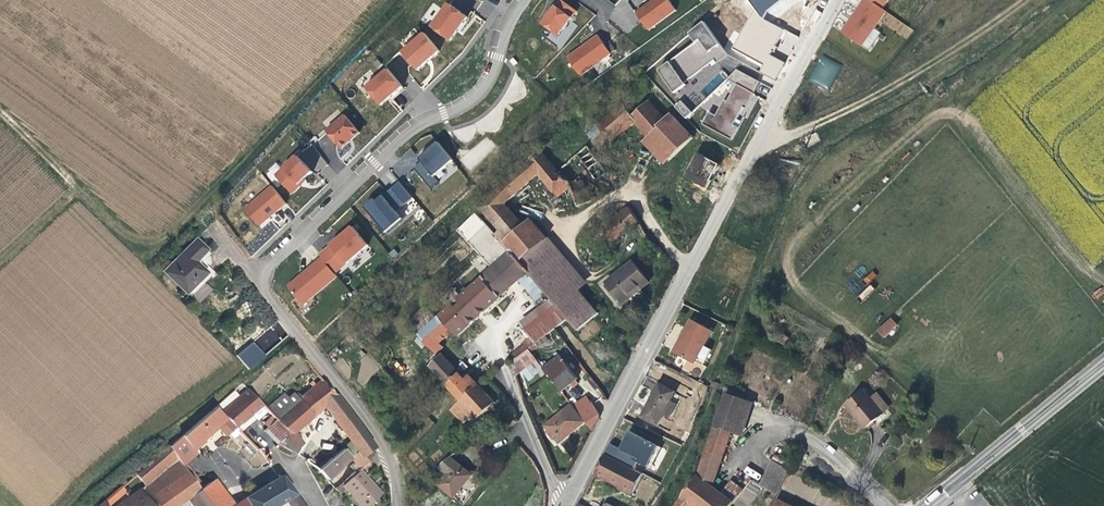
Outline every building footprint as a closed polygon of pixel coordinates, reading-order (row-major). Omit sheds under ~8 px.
[(581,11),(567,0),(564,0),(556,12),(554,11),(550,17),(552,18),(547,24),(563,36),(581,11)] [(681,10),(674,0),(659,0),(641,13),(654,30),(681,10)] [(798,36),(762,18),(768,13),(778,18),(787,11),(792,0),(747,0),(753,7),(731,49),(745,56),(744,54),(763,64),(759,71),(776,80),(798,36)] [(890,11),(887,9),(875,0),(869,0),(855,20),(856,21),(847,33),(866,46),(890,11)] [(893,0),(875,0),(887,9),(893,0)] [(455,40),(472,16),(453,3),(436,27),(455,40)] [(704,20),(686,31),(694,43),(656,67),(670,89),(726,55),(704,20)] [(444,51),(429,33),(406,52),(422,70),(444,51)] [(585,76),(616,54),(602,35),(571,57),(585,76)] [(829,89),(842,65),(821,54),(809,79),(829,89)] [(406,87),(391,69),(370,87),(385,105),(395,97),(406,87)] [(707,111),(701,123),(732,139),(741,123),(750,113),(758,97),(753,91),(759,80),(735,69),(729,75),(721,70),(702,90),(707,96),(717,86),(712,96),(702,106),(707,111)] [(397,99),(409,89),(406,87),(395,97),(397,99)] [(684,118),(697,106),(685,94),(673,106),(684,118)] [(623,102),(590,134),(602,153),(638,119),(670,158),(686,144),(689,141),(668,117),(666,119),(650,101),(634,115),(623,102)] [(345,148),(364,132),(349,114),(330,130),(345,148)] [(689,141),(692,138),(671,115),(668,117),(689,141)] [(439,176),(458,160),(443,142),(423,158),(426,162),(418,168),(436,188),(444,181),(439,176)] [(667,173),(690,148),(686,144),(663,170),(667,173)] [(588,146),(556,175),(575,204),(592,194),(583,178),(600,164),(588,146)] [(717,174),(690,148),(667,173),(695,199),(717,174)] [(515,175),(476,214),(486,225),(505,206),(537,174),(555,196),(560,192),(570,207),(575,204),(556,175),(541,151),(515,175)] [(309,178),(316,171),(300,155),(279,175),(297,194),(305,186),(303,184),(309,178)] [(399,213),(418,197),(404,181),(380,201),(378,199),(369,207),(378,218),(381,216),(394,230),(405,220),(399,213)] [(264,226),(290,203),(274,183),(247,206),(264,226)] [(486,225),(513,253),(533,235),(525,226),(505,206),(486,225)] [(629,207),(606,225),(616,239),(642,221),(633,208),(629,207)] [(533,235),(541,245),(548,239),(531,220),(525,226),(533,235)] [(273,236),(270,233),(276,227),(271,221),(246,248),(255,256),(273,236)] [(340,273),(373,245),(357,226),(324,254),(326,257),(340,273)] [(514,254),(521,261),(541,245),(533,235),(513,253),(514,254)] [(521,261),(530,272),(556,303),(567,316),(577,328),(598,311),(579,288),(587,281),(550,237),(548,239),(541,245),(521,261)] [(174,278),(194,297),(206,285),(209,288),(217,279),(207,268),(207,265),(216,255),(206,246),(174,278)] [(438,321),(450,336),(455,331),(460,337),(503,298),(503,297),(530,272),(521,261),(514,254),(513,253),(450,311),(443,316),(438,321)] [(308,305),(342,276),(340,273),(326,257),(313,269),(318,274),(307,283),(303,277),(292,286),(308,305)] [(633,296),(651,283),(637,264),(609,284),(625,306),(635,299),(633,296)] [(307,283),(318,274),(313,269),(303,277),(307,283)] [(653,286),(651,283),(633,296),(635,299),(653,286)] [(206,285),(194,297),(197,300),(209,288),(206,285)] [(526,345),(528,349),(554,327),(567,316),(556,303),(517,335),(526,345)] [(408,324),(421,337),(438,321),(426,308),(408,324)] [(883,338),(897,325),(890,317),(875,330),(883,338)] [(441,344),(450,336),(438,321),(421,337),(440,355),(445,349),(441,344)] [(696,366),(713,333),(692,322),(682,342),(680,341),(672,355),(696,366)] [(512,357),(515,361),(528,349),(526,345),(512,357)] [(244,360),(251,369),(265,357),(255,346),(241,358),(244,360)] [(515,361),(511,365),(515,376),(536,359),(528,349),(515,361)] [(566,352),(545,371),(562,389),(577,377),(566,363),(572,358),(566,352)] [(465,405),(481,390),(472,379),(467,383),(443,359),(430,370),(465,405)] [(295,438),(285,446),(301,453),(303,448),(299,443),(304,439),(299,433),(329,407),(356,439),(366,451),(369,455),(378,447),(354,411),(328,381),(308,398),(306,397),(303,398),(301,395),(296,399),(290,393),(271,410),(278,418),(282,423),(295,438)] [(661,423),(676,394),(660,385),(645,415),(661,423)] [(886,412),(874,396),(868,389),(850,403),(868,426),(886,412)] [(243,430),(247,434),(257,426),(252,421),(257,416),(268,406),(253,390),(227,414),(243,430)] [(496,407),(481,390),(465,405),(455,413),(466,425),(476,416),(482,421),(496,407)] [(881,391),(874,396),(886,412),(894,406),(881,391)] [(578,409),(589,400),(583,393),(573,403),(578,409)] [(724,397),(714,429),(730,436),(735,439),(736,436),(744,438),(754,407),(724,397)] [(587,419),(595,428),(599,421),(599,412),(594,404),(590,399),(589,400),(578,409),(587,419)] [(562,442),(587,419),(578,409),(573,403),(572,402),(546,425),(562,442)] [(173,450),(186,469),(203,455),(200,452),(210,444),(209,443),(224,429),(233,438),(243,430),(227,414),(221,408),(173,450)] [(252,421),(257,426),(262,422),(257,416),(252,421)] [(270,425),(273,430),(282,423),(278,418),(270,425)] [(270,433),(284,448),(285,446),(295,438),(282,423),(273,430),(270,433)] [(730,436),(714,429),(698,475),(712,485),(730,436)] [(628,437),(616,431),(605,454),(634,469),(637,461),(649,467),(660,446),(631,431),(628,437)] [(931,447),(942,446),(940,432),(929,433),(931,447)] [(366,451),(356,439),(348,447),(358,459),(366,451)] [(356,461),(358,459),(348,447),(335,461),(323,473),(332,481),(356,461)] [(813,473),(823,455),(811,449),(801,467),(813,473)] [(186,469),(173,450),(142,478),(151,489),(135,500),(139,505),(185,505),(194,500),(197,505),(213,505),(202,490),(186,469)] [(325,451),(312,464),(323,473),(335,461),(325,451)] [(374,461),(369,455),(366,451),(358,459),(356,461),(359,464),(354,469),(358,475),(364,470),(374,461)] [(643,476),(605,457),(597,473),(635,491),(643,476)] [(442,484),(459,497),(475,477),(454,459),(442,469),(450,475),(442,484)] [(776,497),(790,467),(773,459),(758,490),(775,500),(776,497)] [(207,487),(191,466),(186,469),(202,490),(207,487)] [(745,467),(743,473),(758,479),(760,474),(745,467)] [(364,470),(358,475),(348,485),(368,505),(371,505),(385,492),(364,470)] [(696,505),(697,505),(731,505),(743,488),(730,481),(722,492),(712,485),(698,475),(676,505),(695,505),(696,505)] [(299,497),(286,479),(252,499),(240,505),(283,505),(299,497)] [(218,480),(202,490),(213,505),(238,505),(218,480)] [(135,500),(128,490),(110,505),(127,505),(135,500)] [(299,497),(289,503),(292,505),(305,505),(299,497)] [(776,497),(775,500),(772,505),(795,505),(776,497)]
